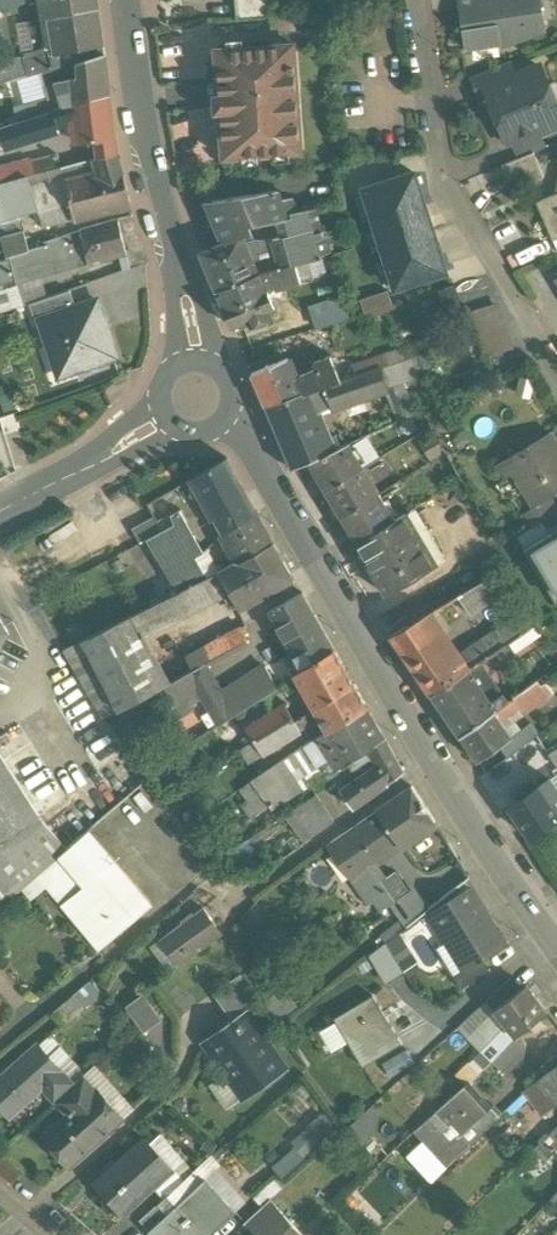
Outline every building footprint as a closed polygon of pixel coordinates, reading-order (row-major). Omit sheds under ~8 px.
[(0,10),(35,0),(0,0),(0,9),(0,10)] [(46,19),(50,18),(99,7),(98,0),(43,0),(46,19)] [(238,21),(270,18),(269,0),(236,0),(238,21)] [(469,49),(501,44),(501,46),(515,41),(516,41),(544,31),(539,0),(461,0),(469,49)] [(99,7),(50,18),(55,47),(51,48),(54,68),(64,65),(106,53),(99,7)] [(302,16),(270,18),(272,34),(304,31),(302,16)] [(296,46),(218,51),(221,98),(217,99),(218,114),(222,114),(225,157),(303,153),(296,46)] [(51,48),(26,55),(32,75),(54,69),(54,68),(51,48)] [(73,89),(48,96),(52,111),(74,105),(111,94),(108,68),(106,53),(64,65),(65,79),(72,80),(73,89)] [(0,63),(0,84),(32,75),(26,55),(0,63)] [(511,61),(471,78),(480,99),(489,95),(486,90),(518,77),(511,61)] [(518,77),(486,90),(489,95),(492,103),(496,102),(512,140),(537,130),(544,132),(553,128),(556,120),(551,107),(544,104),(542,99),(547,97),(550,88),(541,67),(518,77)] [(555,86),(550,88),(547,97),(542,99),(544,104),(551,107),(556,105),(556,86),(555,86)] [(111,94),(74,105),(75,114),(80,142),(97,140),(99,157),(100,157),(118,153),(119,153),(111,94)] [(52,111),(43,114),(47,128),(65,123),(75,114),(74,105),(52,111)] [(0,128),(4,148),(49,134),(47,128),(43,114),(4,127),(0,128)] [(534,152),(502,165),(512,190),(545,177),(534,152)] [(32,164),(10,171),(11,178),(12,180),(28,175),(28,176),(62,167),(59,153),(31,160),(32,164)] [(68,178),(31,188),(36,210),(71,200),(71,199),(127,185),(118,153),(100,157),(103,171),(81,176),(83,182),(69,185),(68,178)] [(396,288),(447,272),(415,173),(364,189),(396,288)] [(0,181),(0,219),(20,214),(26,212),(26,213),(36,210),(31,188),(28,176),(28,175),(12,180),(11,178),(0,181)] [(127,185),(71,199),(71,200),(75,217),(132,203),(127,185)] [(278,191),(214,201),(212,207),(218,224),(227,243),(242,236),(243,237),(252,234),(248,225),(279,220),(283,237),(321,226),(317,209),(293,213),(291,198),(279,200),(278,191)] [(535,202),(552,240),(556,238),(556,192),(535,202)] [(211,199),(206,200),(203,206),(212,226),(218,224),(212,207),(214,201),(211,199)] [(20,214),(0,219),(10,256),(29,251),(20,214)] [(82,229),(45,241),(47,246),(37,249),(29,251),(10,256),(16,282),(127,252),(119,219),(82,229)] [(283,237),(273,239),(279,260),(282,269),(294,265),(304,263),(313,260),(323,257),(322,255),(332,252),(325,226),(283,237)] [(274,240),(257,245),(252,234),(243,237),(255,267),(279,260),(274,240)] [(227,243),(202,253),(218,293),(260,274),(282,269),(279,260),(255,267),(243,237),(242,236),(227,243)] [(45,238),(35,240),(37,249),(47,246),(45,241),(45,238)] [(304,263),(294,265),(297,276),(307,272),(305,268),(304,263)] [(282,269),(260,274),(267,290),(299,282),(297,276),(294,265),(282,269)] [(260,274),(218,293),(233,328),(249,321),(252,328),(272,319),(270,312),(275,310),(267,290),(260,274)] [(48,285),(36,288),(40,300),(52,296),(48,285)] [(40,300),(30,304),(35,321),(76,307),(71,290),(52,296),(40,300)] [(360,300),(364,313),(391,304),(387,291),(360,300)] [(76,307),(35,321),(36,322),(40,320),(58,377),(117,357),(98,300),(76,307)] [(408,321),(397,325),(402,343),(414,339),(408,321)] [(288,360),(252,374),(266,405),(308,392),(341,381),(337,371),(325,344),(311,350),(313,355),(318,369),(301,376),(297,381),(288,360)] [(385,354),(337,371),(341,381),(363,374),(382,367),(389,365),(385,354)] [(389,365),(382,367),(389,388),(400,420),(437,403),(420,354),(389,365)] [(382,367),(363,374),(372,393),(389,388),(382,367)] [(363,374),(341,381),(308,392),(313,403),(328,398),(332,407),(372,393),(363,374)] [(308,392),(266,405),(285,451),(326,433),(313,403),(308,392)] [(0,417),(0,419),(4,434),(19,429),(13,413),(0,417)] [(326,433),(285,451),(293,470),(308,463),(333,451),(326,433)] [(549,433),(507,458),(536,506),(551,497),(556,494),(556,445),(549,433)] [(333,451),(308,463),(325,491),(364,468),(349,444),(333,451)] [(228,460),(191,482),(213,519),(215,518),(224,532),(258,513),(228,460)] [(364,468),(325,491),(341,517),(380,494),(364,468)] [(157,517),(184,507),(179,491),(151,501),(157,517)] [(380,494),(341,517),(357,543),(395,520),(380,494)] [(536,506),(526,512),(534,525),(556,511),(556,506),(551,497),(536,506)] [(181,511),(172,516),(176,526),(164,532),(149,540),(164,566),(167,571),(168,573),(196,557),(205,553),(181,511)] [(258,513),(224,532),(240,561),(241,562),(274,543),(258,513)] [(395,520),(357,543),(388,596),(438,566),(407,513),(395,520)] [(172,516),(159,523),(164,532),(176,526),(172,516)] [(524,549),(556,603),(556,529),(524,549)] [(240,561),(219,574),(239,609),(294,577),(274,543),(241,562),(240,561)] [(209,548),(205,553),(196,557),(207,578),(220,571),(209,548)] [(196,557),(168,573),(180,593),(202,581),(207,578),(196,557)] [(164,566),(158,569),(161,575),(167,571),(164,566)] [(491,576),(458,596),(469,612),(501,590),(491,576)] [(180,593),(179,593),(131,617),(142,638),(174,621),(172,616),(178,613),(210,597),(202,581),(180,593)] [(303,593),(268,612),(304,672),(336,652),(303,593)] [(438,608),(430,613),(433,619),(442,613),(438,608)] [(178,613),(172,616),(174,621),(181,618),(178,613)] [(430,613),(392,636),(406,656),(445,637),(433,619),(430,613)] [(519,616),(469,650),(469,658),(469,659),(463,663),(469,671),(507,645),(528,630),(519,616)] [(10,634),(0,617),(0,651),(10,634)] [(131,617),(65,651),(104,720),(165,687),(166,686),(150,655),(142,638),(131,617)] [(178,639),(150,655),(166,686),(185,676),(208,664),(247,642),(246,631),(243,627),(229,635),(228,633),(187,657),(178,639)] [(445,637),(406,656),(432,695),(469,671),(463,663),(445,637)] [(507,645),(469,671),(475,681),(499,673),(518,660),(507,645)] [(304,672),(297,676),(317,709),(355,685),(336,652),(304,672)] [(185,676),(165,687),(176,705),(198,693),(219,726),(278,689),(264,667),(224,692),(208,664),(185,676)] [(469,671),(432,695),(461,736),(494,712),(495,711),(475,681),(469,671)] [(538,681),(496,711),(495,711),(494,712),(502,722),(508,718),(510,719),(520,711),(523,715),(550,697),(543,687),(538,681)] [(355,685),(317,709),(329,730),(330,731),(368,707),(355,685)] [(554,694),(547,685),(543,687),(550,697),(554,694)] [(250,729),(248,730),(255,741),(256,743),(295,719),(287,707),(250,729)] [(368,707),(330,731),(329,730),(319,737),(332,758),(342,772),(357,763),(359,766),(375,756),(370,748),(386,738),(368,707)] [(494,712),(461,736),(479,761),(500,747),(513,738),(513,737),(502,722),(494,712)] [(295,719),(256,743),(263,756),(303,733),(295,719)] [(537,729),(532,721),(529,723),(530,725),(534,731),(537,729)] [(530,725),(513,737),(513,738),(500,747),(507,758),(540,734),(537,729),(534,731),(530,725)] [(319,737),(308,744),(321,765),(332,758),(319,737)] [(359,766),(335,782),(353,809),(405,772),(386,738),(370,748),(375,756),(359,766)] [(308,744),(254,781),(273,809),(313,785),(310,779),(324,770),(321,765),(308,744)] [(0,753),(0,845),(0,844),(32,881),(61,856),(68,849),(40,817),(0,753)] [(510,807),(531,837),(556,820),(556,806),(554,801),(556,799),(556,788),(550,779),(538,787),(522,798),(510,807)] [(533,780),(518,791),(522,798),(538,787),(533,780)] [(414,787),(342,837),(366,871),(403,847),(437,823),(414,787)] [(334,822),(317,797),(299,809),(303,814),(317,834),(334,822)] [(299,809),(288,816),(292,822),(303,814),(299,809)] [(68,849),(61,856),(86,886),(115,861),(89,831),(68,849)] [(403,847),(366,871),(342,837),(333,842),(356,875),(350,879),(369,906),(374,902),(381,912),(395,902),(405,917),(419,908),(420,907),(396,872),(385,880),(375,866),(403,848),(403,847)] [(0,844),(0,845),(0,908),(32,881),(0,844)] [(115,861),(86,886),(61,856),(38,876),(101,951),(154,907),(115,861)] [(459,860),(429,879),(441,898),(469,877),(459,860)] [(441,898),(429,879),(414,888),(428,909),(441,898)] [(471,889),(430,914),(447,942),(450,941),(466,967),(483,957),(505,944),(471,889)] [(192,914),(181,922),(183,925),(162,940),(181,966),(222,936),(210,921),(212,919),(204,909),(194,917),(192,914)] [(403,969),(418,962),(402,927),(387,933),(403,969)] [(404,972),(387,943),(372,954),(389,981),(404,972)] [(466,967),(453,975),(462,989),(492,970),(483,957),(466,967)] [(243,973),(213,995),(231,1019),(256,1000),(245,984),(243,973)] [(511,978),(487,1000),(495,1009),(520,989),(511,978)] [(91,979),(73,995),(84,1008),(103,993),(91,979)] [(520,989),(495,1009),(506,1025),(515,1036),(547,1011),(527,984),(520,989)] [(143,993),(127,1006),(145,1032),(162,1020),(143,993)] [(73,995),(52,1012),(63,1026),(84,1008),(73,995)] [(373,997),(335,1019),(363,1066),(401,1044),(373,997)] [(248,1013),(202,1045),(243,1102),(288,1070),(248,1013)] [(506,1025),(483,1048),(494,1059),(515,1036),(506,1025)] [(38,1045),(0,1078),(0,1103),(11,1115),(44,1085),(57,1100),(74,1085),(38,1045)] [(550,1073),(536,1083),(537,1085),(527,1093),(542,1112),(556,1100),(556,1083),(550,1073)] [(74,1085),(57,1100),(70,1114),(46,1135),(72,1164),(123,1118),(84,1075),(74,1085)] [(468,1083),(416,1131),(448,1166),(499,1117),(468,1083)] [(306,1155),(338,1130),(325,1113),(293,1137),(306,1155)] [(538,1144),(547,1154),(556,1146),(556,1125),(538,1144)] [(145,1136),(96,1181),(125,1214),(155,1187),(175,1169),(145,1136)] [(175,1169),(155,1187),(165,1198),(185,1180),(175,1169)] [(150,1230),(155,1234),(213,1234),(238,1213),(209,1179),(170,1212),(150,1230)] [(246,1223),(258,1234),(262,1234),(285,1214),(272,1200),(246,1223)] [(161,1202),(141,1220),(150,1230),(170,1212),(161,1202)] [(302,1231),(286,1213),(285,1214),(262,1234),(298,1234),(302,1231)]
